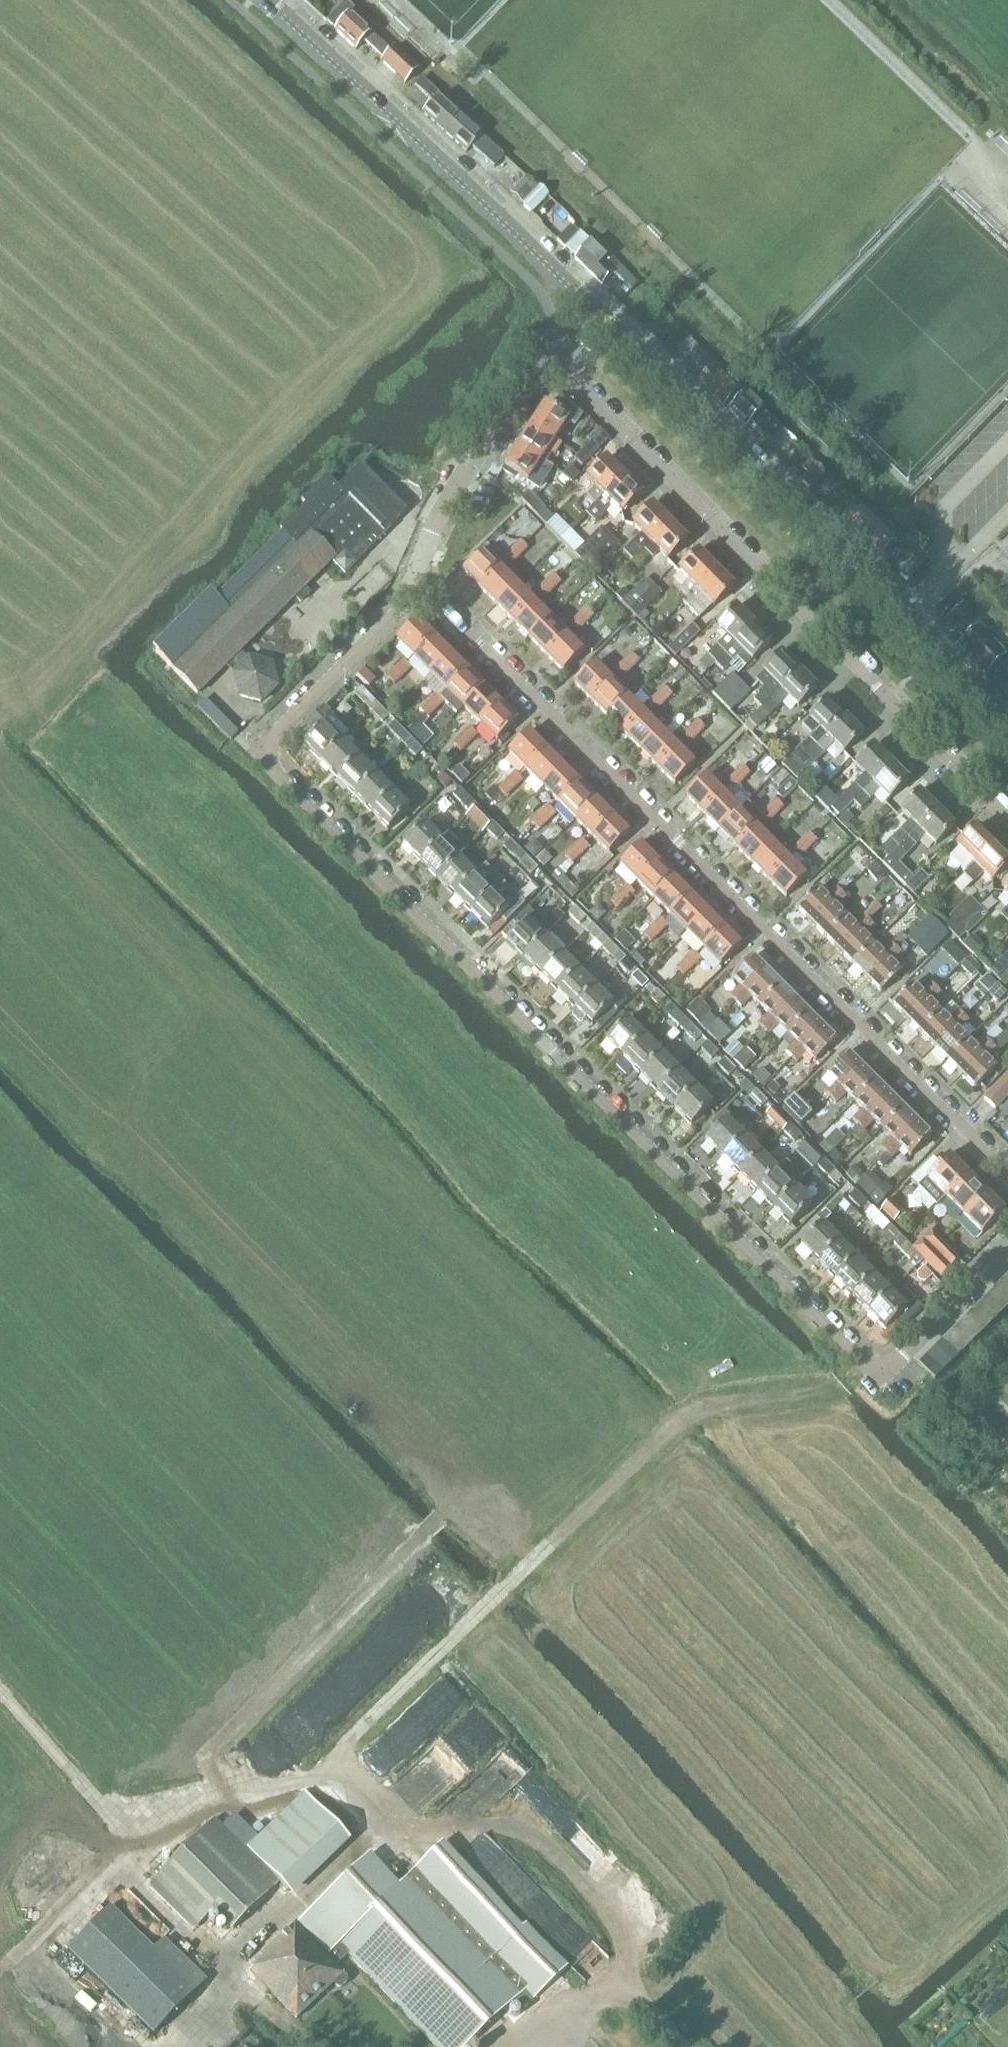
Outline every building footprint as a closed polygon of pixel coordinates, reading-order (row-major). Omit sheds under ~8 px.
[(394,48),(390,52),(349,14),(335,30),(355,49),(363,41),(383,60),(381,61),(405,83),(417,70),(394,48)] [(422,112),(444,132),(459,116),(448,106),(450,104),(439,94),(438,95),(418,76),(412,82),(433,101),(422,112)] [(503,158),(497,152),(459,116),(444,132),(466,152),(471,147),(493,168),(503,158)] [(504,160),(494,171),(514,188),(524,177),(504,160)] [(512,191),(522,201),(537,187),(526,177),(512,191)] [(522,204),(531,212),(548,195),(539,186),(522,204)] [(565,248),(575,257),(575,258),(602,284),(613,273),(631,291),(638,284),(607,253),(604,256),(580,232),(565,248)] [(684,360),(688,356),(698,347),(689,338),(676,352),(684,360)] [(698,347),(688,356),(705,373),(698,380),(723,405),(739,389),(714,364),(715,364),(698,347)] [(729,410),(746,427),(751,422),(771,442),(783,429),(767,414),(762,410),(745,393),(729,410)] [(554,411),(544,404),(531,425),(554,440),(568,419),(575,424),(581,415),(563,397),(554,411)] [(519,443),(517,445),(541,460),(544,463),(551,453),(554,455),(561,444),(554,440),(531,425),(525,433),(522,431),(515,441),(519,443)] [(574,458),(581,466),(598,450),(590,442),(574,458)] [(541,460),(517,445),(504,466),(505,466),(502,470),(513,477),(515,473),(527,481),(541,460)] [(799,464),(807,473),(800,480),(810,489),(824,475),(806,457),(799,464)] [(587,496),(596,505),(604,496),(624,476),(606,459),(586,478),(595,487),(587,496)] [(345,574),(360,558),(355,554),(380,529),(383,533),(406,511),(383,489),(384,488),(383,486),(382,487),(360,465),(338,487),(327,476),(301,501),(305,505),(280,530),(282,532),(216,597),(211,592),(153,649),(197,693),(228,662),(237,671),(233,674),(239,696),(261,702),(277,686),(271,664),(249,658),(246,662),(237,653),(294,596),(300,602),(309,593),(304,587),(331,560),(345,574)] [(563,474),(571,482),(578,475),(571,467),(563,474)] [(604,496),(596,505),(586,514),(595,523),(613,505),(621,513),(641,494),(624,476),(604,496)] [(537,516),(544,509),(545,508),(528,491),(520,499),(537,516)] [(650,542),(670,523),(652,505),(632,525),(641,534),(623,552),(632,560),(644,549),(650,542)] [(861,508),(846,524),(881,558),(882,557),(881,556),(894,542),(895,543),(896,542),(861,508)] [(544,509),(537,516),(545,524),(552,517),(544,509)] [(545,525),(575,552),(586,540),(556,513),(545,525)] [(687,540),(670,523),(650,542),(644,549),(652,557),(658,551),(667,560),(687,540)] [(575,555),(583,563),(611,535),(602,526),(580,547),(582,549),(575,555)] [(611,535),(583,563),(590,570),(597,564),(599,565),(620,545),(611,535)] [(519,540),(511,548),(519,557),(527,548),(519,540)] [(519,557),(511,548),(503,556),(511,565),(519,557)] [(463,570),(479,587),(499,568),(483,551),(463,570)] [(680,589),(687,597),(696,589),(716,569),(698,552),(679,571),(688,581),(680,589)] [(479,587),(496,604),(516,584),(499,568),(479,587)] [(696,589),(687,597),(682,602),(698,619),(712,605),(713,606),(733,587),(716,569),(696,589)] [(552,574),(544,582),(552,590),(561,582),(552,574)] [(621,602),(629,609),(653,585),(646,578),(629,595),(621,602)] [(552,590),(544,582),(536,590),(544,598),(552,590)] [(496,604),(513,621),(532,601),(516,584),(496,604)] [(653,585),(629,609),(636,617),(644,610),(661,593),(653,585)] [(622,588),(615,595),(621,602),(629,595),(622,588)] [(513,621),(529,638),(549,618),(532,601),(513,621)] [(947,617),(965,637),(959,642),(987,672),(1006,655),(991,637),(992,636),(962,603),(947,617)] [(707,670),(715,662),(753,624),(736,606),(717,625),(726,635),(699,662),(707,670)] [(585,607),(577,615),(585,623),(593,615),(585,607)] [(644,610),(636,617),(641,622),(648,615),(644,610)] [(585,623),(577,615),(569,623),(577,631),(585,623)] [(529,638),(546,655),(566,635),(549,618),(529,638)] [(396,639),(413,656),(433,636),(416,620),(396,639)] [(667,648),(675,656),(699,632),(692,624),(667,648)] [(753,624),(715,662),(723,670),(735,657),(745,667),(771,641),(753,624)] [(566,635),(546,655),(563,672),(583,652),(566,635)] [(413,656),(430,673),(450,653),(433,636),(413,656)] [(753,700),(761,708),(799,670),(791,662),(793,658),(787,652),(783,654),(782,653),(754,680),(764,689),(753,700)] [(430,673),(447,690),(466,670),(450,653),(430,673)] [(630,653),(622,661),(630,669),(639,661),(630,653)] [(403,659),(395,667),(403,676),(411,667),(403,659)] [(630,669),(622,661),(614,669),(622,677),(630,669)] [(574,683),(591,700),(611,680),(594,663),(574,683)] [(403,676),(395,667),(386,676),(395,684),(403,676)] [(447,690),(463,707),(483,687),(466,670),(447,690)] [(799,670),(761,708),(748,720),(756,728),(788,697),(797,706),(816,687),(815,686),(817,682),(811,677),(807,679),(799,670)] [(712,693),(721,702),(741,683),(732,674),(712,693)] [(591,700),(607,717),(627,697),(611,680),(591,700)] [(741,683),(721,702),(730,711),(749,692),(741,683)] [(664,686),(655,694),(664,702),(672,694),(664,686)] [(354,694),(365,705),(372,698),(360,687),(354,694)] [(463,707),(480,724),(500,704),(483,687),(463,707)] [(436,693),(428,701),(436,710),(444,701),(436,693)] [(664,702),(655,694),(647,702),(656,710),(664,702)] [(607,717),(624,734),(644,714),(627,697),(607,717)] [(197,706),(230,739),(238,732),(205,698),(197,706)] [(790,755),(798,763),(805,771),(814,762),(806,754),(845,716),(828,699),(802,724),(812,733),(790,755)] [(436,710),(428,701),(419,710),(428,718),(436,710)] [(371,711),(382,722),(388,716),(377,704),(371,711)] [(500,704),(480,724),(497,741),(517,721),(500,704)] [(303,744),(320,761),(341,740),(349,732),(323,707),(306,724),(314,732),(303,744)] [(422,714),(418,718),(423,724),(427,719),(426,717),(422,714)] [(624,734),(641,750),(661,731),(644,714),(624,734)] [(862,734),(845,716),(806,754),(814,762),(834,743),(843,753),(862,734)] [(697,719),(688,727),(697,736),(705,728),(697,719)] [(387,728),(398,739),(405,733),(394,722),(387,728)] [(469,726),(460,734),(469,743),(477,734),(469,726)] [(697,736),(688,727),(680,736),(689,744),(697,736)] [(641,750),(657,767),(677,747),(661,731),(641,750)] [(508,752),(525,769),(545,749),(528,732),(508,752)] [(469,743),(460,734),(452,742),(460,751),(469,743)] [(404,745),(415,757),(422,750),(411,739),(404,745)] [(320,761),(337,778),(358,757),(341,740),(320,761)] [(852,801),(891,762),(873,745),(854,764),(864,774),(830,807),(838,815),(852,801)] [(677,747),(657,767),(674,784),(694,764),(677,747)] [(525,769),(542,786),(561,766),(545,749),(525,769)] [(781,764),(789,772),(798,763),(790,755),(781,764)] [(421,762),(432,774),(439,767),(428,756),(421,762)] [(337,778),(354,795),(375,775),(374,773),(381,766),(374,758),(366,766),(358,757),(337,778)] [(908,780),(891,762),(852,801),(860,809),(880,789),(889,799),(908,780)] [(459,763),(450,772),(462,783),(471,774),(459,763)] [(798,763),(789,772),(797,780),(805,771),(798,763)] [(742,765),(733,773),(742,782),(750,774),(742,765)] [(542,786),(558,802),(578,783),(561,766),(542,786)] [(514,771),(506,780),(515,788),(523,780),(514,771)] [(445,773),(438,780),(445,787),(452,781),(445,773)] [(742,782),(733,773),(725,781),(734,790),(742,782)] [(354,795),(371,812),(392,792),(375,775),(354,795)] [(685,796),(702,813),(722,793),(705,776),(685,796)] [(790,779),(775,793),(782,800),(797,786),(790,779)] [(515,788),(506,780),(498,788),(506,796),(515,788)] [(558,802),(575,819),(595,799),(578,783),(558,802)] [(494,786),(485,794),(492,801),(500,792),(494,786)] [(452,795),(463,806),(470,799),(459,788),(452,795)] [(883,848),(890,855),(936,809),(919,791),(900,810),(910,820),(890,839),(891,839),(883,848)] [(392,792),(371,812),(388,829),(409,809),(392,792)] [(702,813),(719,829),(739,810),(722,793),(702,813)] [(775,798),(767,807),(776,815),(784,807),(775,798)] [(575,819),(592,836),(612,816),(595,799),(575,819)] [(739,810),(719,829),(735,846),(755,827),(762,820),(745,803),(739,810)] [(469,812),(480,823),(487,816),(476,805),(469,812)] [(547,805),(539,813),(547,822),(555,813),(547,805)] [(776,815),(767,807),(759,815),(767,823),(776,815)] [(882,863),(905,886),(913,878),(898,862),(915,845),(925,835),(935,845),(954,826),(936,809),(890,855),(882,863)] [(547,822),(539,813),(531,822),(539,830),(547,822)] [(612,816),(592,836),(609,853),(629,833),(612,816)] [(486,829),(497,840),(504,834),(493,822),(486,829)] [(402,844),(419,861),(440,840),(439,839),(445,834),(440,828),(434,834),(423,823),(402,844)] [(957,846),(974,863),(994,844),(977,826),(957,846)] [(735,846),(752,863),(772,843),(755,827),(735,846)] [(808,832),(800,840),(808,849),(817,841),(808,832)] [(437,878),(457,858),(465,850),(448,833),(440,840),(419,861),(437,878)] [(581,838),(572,846),(581,855),(589,847),(581,838)] [(503,846),(513,857),(520,851),(509,840),(503,846)] [(808,849),(800,840),(792,849),(800,857),(808,849)] [(533,841),(525,848),(533,856),(541,849),(533,841)] [(752,863),(769,880),(789,860),(772,843),(752,863)] [(620,864),(637,881),(657,861),(640,844),(620,864)] [(974,863),(963,874),(972,883),(983,872),(991,881),(1007,865),(1007,858),(994,844),(974,863)] [(581,855),(572,846),(564,855),(573,863),(581,855)] [(862,850),(853,859),(865,870),(866,870),(874,862),(862,850)] [(543,852),(535,859),(542,866),(550,859),(543,852)] [(519,863),(530,875),(537,868),(526,857),(519,863)] [(437,878),(453,895),(474,875),(457,858),(437,878)] [(789,860),(769,880),(786,897),(806,877),(789,860)] [(637,881),(653,898),(673,878),(657,861),(637,881)] [(543,887),(516,862),(502,877),(529,902),(543,887)] [(866,870),(876,883),(886,874),(874,862),(866,870)] [(574,894),(579,888),(560,870),(555,876),(574,894)] [(913,878),(905,886),(916,897),(923,890),(920,886),(928,878),(921,870),(913,878)] [(811,923),(825,937),(845,917),(837,909),(847,898),(849,900),(867,882),(859,874),(841,892),(811,923)] [(453,895),(471,912),(491,892),(474,875),(453,895)] [(653,898),(670,915),(690,895),(673,878),(653,898)] [(625,884),(617,892),(626,901),(634,893),(625,884)] [(797,909),(811,923),(841,892),(836,887),(826,897),(817,889),(797,909)] [(491,892),(471,912),(488,930),(508,909),(491,892)] [(626,901),(617,892),(609,901),(617,909),(626,901)] [(670,915),(687,932),(707,912),(690,895),(670,915)] [(943,925),(951,932),(978,905),(969,896),(949,916),(950,918),(943,925)] [(839,951),(880,909),(886,904),(881,898),(853,925),(845,917),(825,937),(839,951)] [(978,905),(951,932),(958,940),(965,933),(967,934),(987,914),(978,905)] [(568,913),(579,924),(585,918),(575,906),(568,913)] [(1007,922),(1007,906),(1000,915),(1007,922)] [(523,957),(544,936),(561,919),(554,912),(543,924),(527,908),(512,923),(518,928),(506,939),(523,957)] [(594,908),(588,914),(597,922),(605,914),(600,908),(594,908)] [(839,951),(852,965),(873,945),(864,936),(886,915),(880,909),(839,951)] [(687,932),(704,948),(724,929),(707,912),(687,932)] [(659,917),(651,926),(659,934),(667,926),(659,917)] [(584,930),(595,941),(602,935),(591,923),(584,930)] [(659,934),(651,926),(642,934),(651,942),(659,934)] [(724,929),(704,948),(720,965),(740,945),(724,929)] [(623,930),(614,940),(625,951),(634,942),(623,930)] [(866,979),(897,949),(907,939),(901,933),(881,953),(873,945),(852,965),(866,979)] [(523,957),(540,974),(561,953),(565,949),(549,934),(545,937),(544,936),(523,957)] [(950,938),(941,947),(950,956),(959,947),(950,938)] [(601,947),(612,959),(619,952),(608,941),(601,947)] [(950,956),(942,964),(951,973),(968,957),(959,947),(950,956)] [(897,949),(866,979),(880,993),(901,973),(892,964),(902,954),(897,949)] [(640,950),(632,958),(640,966),(648,958),(640,950)] [(692,951),(684,959),(692,967),(700,959),(692,951)] [(540,974),(557,991),(578,970),(582,966),(574,958),(570,962),(561,953),(540,974)] [(997,979),(1007,968),(1007,953),(989,971),(997,979)] [(969,956),(959,966),(971,977),(980,968),(969,956)] [(730,996),(735,1001),(766,971),(752,957),(731,977),(740,985),(730,996)] [(618,964),(629,976),(636,969),(625,958),(618,964)] [(692,967),(684,959),(675,967),(684,975),(692,967)] [(997,979),(1004,986),(1007,983),(1007,968),(997,979)] [(557,991),(575,1008),(595,988),(578,970),(557,991)] [(751,997),(759,1005),(780,985),(766,971),(735,1001),(741,1007),(751,997)] [(637,972),(632,977),(642,988),(648,983),(637,972)] [(987,975),(977,984),(988,994),(997,985),(987,975)] [(891,1004),(905,1018),(936,988),(931,983),(920,993),(912,984),(891,1004)] [(757,1023),(763,1029),(793,999),(780,985),(759,1005),(768,1013),(757,1023)] [(968,1003),(976,993),(965,985),(957,995),(968,1003)] [(997,985),(988,994),(997,1004),(1006,995),(997,985)] [(595,988),(575,1008),(572,1011),(572,1014),(579,1022),(582,1021),(585,1019),(592,1025),(612,1005),(615,1009),(622,1002),(611,991),(605,998),(595,988)] [(905,1018),(919,1032),(939,1012),(931,1004),(942,994),(936,988),(905,1018)] [(649,997),(660,1008),(667,1001),(656,990),(649,997)] [(698,998),(685,1011),(698,1023),(711,1011),(698,998)] [(779,1025),(787,1033),(807,1013),(793,999),(763,1029),(768,1035),(779,1025)] [(933,1046),(947,1060),(967,1040),(959,1032),(985,1006),(979,1001),(964,1016),(933,1046)] [(666,1014),(677,1025),(684,1018),(673,1007),(666,1014)] [(919,1032),(933,1046),(964,1016),(958,1011),(948,1021),(939,1012),(919,1032)] [(785,1051),(791,1057),(821,1027),(807,1013),(787,1033),(795,1041),(785,1051)] [(606,1040),(623,1057),(643,1036),(626,1019),(606,1040)] [(715,1021),(705,1031),(716,1042),(726,1032),(715,1021)] [(683,1031),(694,1042),(701,1035),(690,1024),(683,1031)] [(821,1027),(791,1057),(796,1063),(806,1052),(815,1061),(835,1041),(821,1027)] [(623,1057),(640,1074),(661,1053),(660,1053),(668,1046),(651,1029),(644,1036),(643,1036),(623,1057)] [(947,1060),(961,1075),(1005,1030),(1000,1035),(995,1030),(975,1049),(967,1040),(947,1060)] [(961,1075),(975,1089),(995,1069),(987,1060),(997,1050),(999,1052),(1007,1044),(1007,1033),(1005,1030),(961,1075)] [(737,1037),(723,1050),(732,1060),(746,1047),(737,1037)] [(700,1048),(711,1059),(718,1052),(707,1041),(700,1048)] [(746,1047),(733,1060),(743,1070),(755,1057),(746,1047)] [(640,1074),(657,1091),(677,1070),(661,1053),(640,1074)] [(825,1091),(830,1097),(860,1067),(846,1053),(826,1073),(835,1081),(825,1091)] [(717,1065),(728,1076),(735,1069),(724,1058),(717,1065)] [(756,1064),(748,1072),(762,1086),(770,1078),(756,1064)] [(846,1092),(854,1101),(874,1081),(860,1067),(830,1097),(836,1103),(846,1092)] [(657,1091),(674,1108),(695,1088),(677,1070),(657,1091)] [(996,1085),(1007,1095),(1007,1093),(1007,1073),(996,1085)] [(852,1119),(858,1125),(888,1095),(874,1081),(854,1101),(863,1109),(852,1119)] [(1007,1095),(996,1085),(984,1098),(994,1108),(1007,1095)] [(695,1088),(674,1108),(691,1125),(712,1105),(710,1103),(715,1098),(709,1092),(704,1097),(695,1088)] [(749,1097),(760,1108),(767,1101),(756,1090),(749,1097)] [(874,1120),(882,1128),(902,1108),(888,1095),(858,1125),(863,1130),(874,1120)] [(789,1124),(784,1118),(773,1107),(766,1114),(783,1131),(789,1124)] [(880,1147),(885,1152),(916,1122),(902,1108),(882,1128),(890,1137),(880,1147)] [(742,1118),(733,1127),(726,1120),(730,1116),(724,1110),(710,1124),(715,1129),(705,1140),(722,1157),(743,1136),(751,1128),(742,1118)] [(916,1122),(885,1152),(891,1158),(901,1148),(910,1157),(930,1137),(916,1122)] [(783,1131),(794,1142),(800,1135),(789,1124),(783,1131)] [(722,1157),(739,1174),(760,1153),(743,1136),(722,1157)] [(799,1148),(811,1159),(817,1152),(806,1141),(799,1148)] [(739,1174),(756,1191),(777,1171),(760,1153),(739,1174)] [(936,1205),(945,1197),(967,1174),(949,1155),(917,1186),(936,1205)] [(816,1165),(839,1188),(846,1181),(823,1158),(816,1165)] [(756,1191),(773,1208),(794,1188),(777,1171),(756,1191)] [(869,1171),(856,1184),(868,1197),(882,1183),(869,1171)] [(945,1197),(963,1215),(986,1193),(967,1174),(945,1197)] [(881,1209),(890,1217),(911,1196),(902,1187),(881,1209)] [(794,1188),(773,1208),(790,1226),(811,1205),(794,1188)] [(848,1197),(859,1208),(866,1201),(855,1190),(848,1197)] [(986,1193),(963,1215),(982,1234),(1004,1212),(986,1193)] [(865,1214),(876,1225),(883,1218),(872,1207),(865,1214)] [(800,1244),(817,1261),(838,1240),(821,1223),(800,1244)] [(882,1231),(893,1242),(900,1235),(889,1224),(882,1231)] [(930,1230),(921,1239),(949,1268),(959,1259),(930,1230)] [(949,1268),(921,1239),(912,1248),(941,1277),(949,1268)] [(817,1261),(835,1278),(855,1258),(838,1240),(817,1261)] [(899,1248),(910,1259),(916,1265),(922,1258),(905,1241),(899,1248)] [(835,1278),(851,1295),(872,1275),(855,1258),(835,1278)] [(851,1295),(868,1312),(889,1292),(888,1291),(897,1282),(890,1274),(881,1283),(872,1275),(851,1295)] [(997,1284),(1007,1295),(1007,1279),(1005,1276),(997,1284)] [(889,1292),(868,1312),(886,1330),(894,1321),(901,1328),(922,1308),(897,1283),(889,1292)] [(989,1292),(1005,1308),(1007,1305),(1007,1295),(997,1284),(989,1292)] [(989,1292),(981,1300),(997,1316),(1005,1308),(989,1292)] [(981,1300),(974,1307),(990,1323),(997,1316),(981,1300)] [(974,1307),(966,1315),(982,1331),(990,1323),(974,1307)] [(966,1315),(958,1323),(974,1339),(982,1331),(966,1315)] [(958,1323),(950,1331),(966,1347),(974,1339),(958,1323)] [(950,1331),(942,1339),(958,1355),(966,1347),(950,1331)] [(942,1339),(934,1347),(950,1363),(958,1355),(942,1339)] [(934,1347),(926,1355),(942,1371),(950,1363),(934,1347)] [(942,1371),(926,1355),(918,1363),(934,1379),(942,1371)] [(253,1844),(292,1886),(349,1832),(309,1791),(253,1844)] [(214,1818),(150,1883),(196,1931),(217,1910),(235,1927),(279,1882),(247,1848),(214,1818)] [(410,1872),(395,1887),(367,1857),(295,1924),(294,1923),(292,1924),(293,1925),(260,1956),(262,1958),(250,1970),(296,2018),(342,1974),(342,1975),(343,1973),(342,1971),(342,1972),(336,1965),(349,1952),(358,1961),(439,2046),(465,2046),(524,1991),(533,2001),(567,1968),(525,1923),(521,1927),(442,1843),(410,1872)] [(163,1939),(152,1950),(110,1908),(68,1951),(154,2035),(206,1981),(163,1939)]
